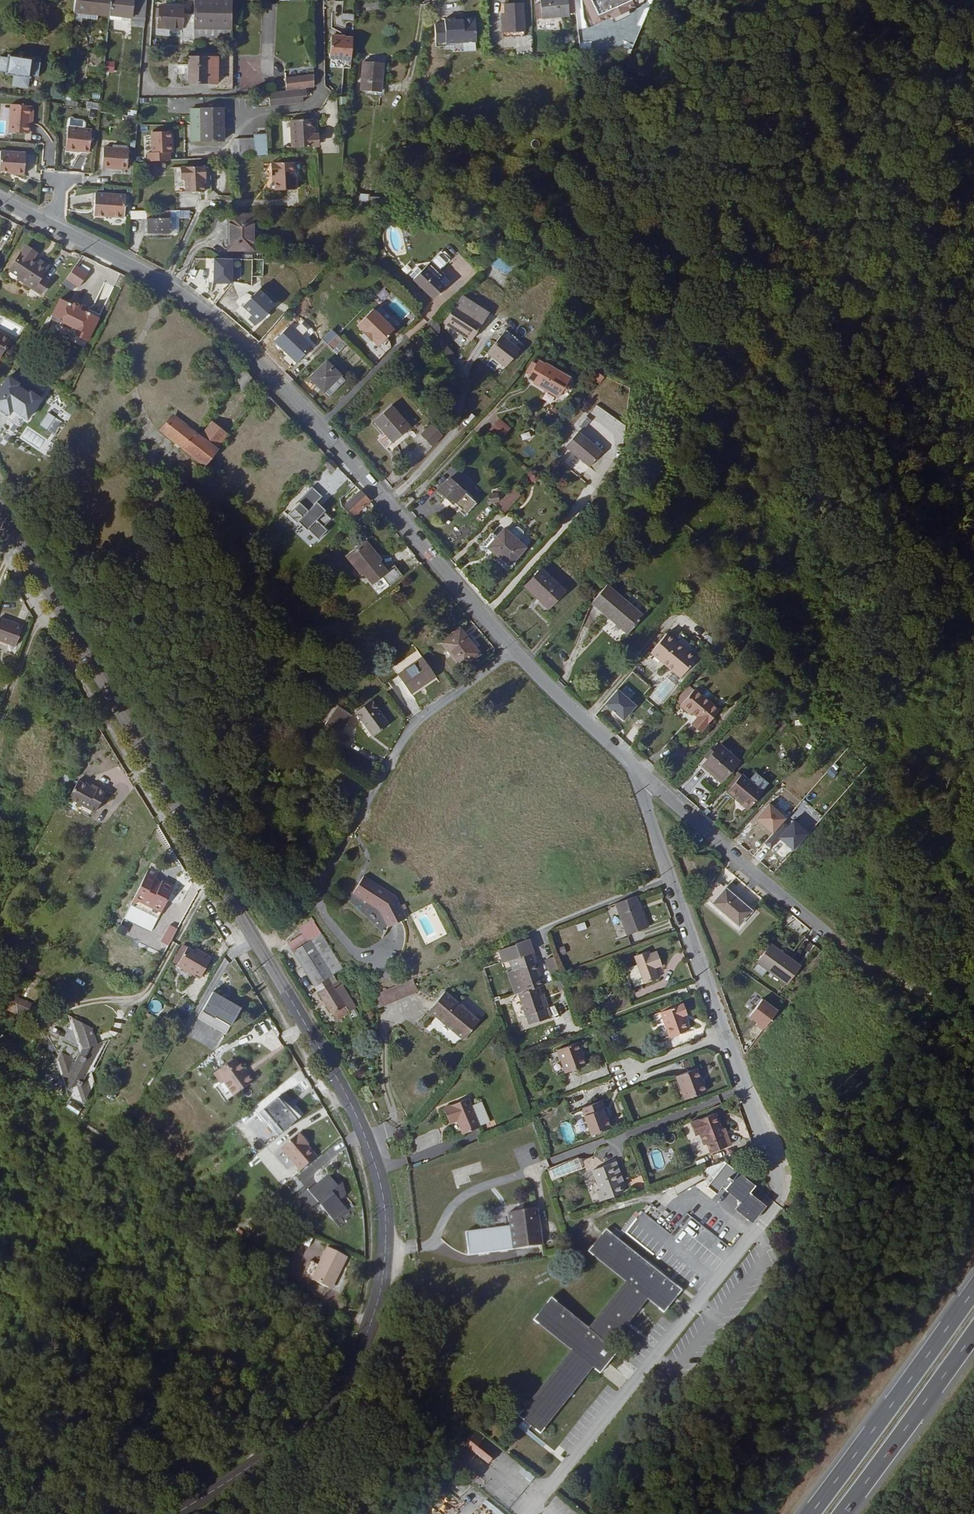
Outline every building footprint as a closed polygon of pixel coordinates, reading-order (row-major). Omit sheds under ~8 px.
[(112,0),(74,0),(74,6),(99,9),(111,10),(112,0)] [(147,0),(112,0),(111,10),(133,13),(133,8),(146,8),(147,0)] [(195,13),(195,25),(232,26),(232,0),(195,0),(195,13)] [(568,0),(541,0),(541,2),(538,2),(538,17),(568,17),(568,0)] [(628,0),(596,0),(599,10),(628,0)] [(522,3),(504,3),(505,13),(505,29),(522,29),(522,3)] [(183,27),(183,37),(194,38),(195,25),(195,13),(184,13),(184,5),(174,5),(174,8),(158,7),(158,16),(161,16),(161,26),(183,27)] [(99,9),(74,6),(74,11),(98,15),(99,9)] [(445,16),(445,20),(435,20),(436,39),(446,39),(446,40),(476,39),(475,17),(474,15),(465,15),(464,17),(455,17),(454,15),(445,16)] [(329,55),(350,57),(351,34),(331,33),(329,55)] [(10,51),(10,54),(1,53),(0,65),(0,68),(8,69),(8,72),(16,72),(33,74),(33,72),(40,72),(42,57),(34,57),(35,54),(10,51)] [(220,80),(220,86),(234,86),(234,54),(191,53),(191,80),(220,80)] [(361,86),(380,87),(382,58),(362,58),(361,86)] [(105,62),(104,72),(113,73),(114,62),(105,62)] [(32,84),(33,74),(16,72),(15,83),(32,84)] [(288,75),(288,86),(316,86),(316,75),(288,75)] [(308,94),(307,87),(269,90),(271,102),(304,100),(304,95),(308,94)] [(91,97),(90,104),(103,106),(104,98),(91,97)] [(33,120),(33,114),(36,114),(37,102),(15,100),(13,127),(32,129),(33,120)] [(194,137),(203,137),(204,105),(195,105),(194,137)] [(204,105),(203,137),(225,137),(225,105),(204,105)] [(311,131),(310,117),(291,117),(291,144),(315,143),(315,132),(311,131)] [(95,124),(72,122),(69,144),(92,147),(95,124)] [(231,136),(231,152),(254,152),(254,136),(231,136)] [(113,163),(113,160),(130,162),(132,144),(106,143),(105,163),(113,163)] [(12,167),(18,168),(18,170),(26,171),(29,149),(4,146),(2,166),(12,167)] [(293,159),(271,160),(271,172),(274,172),(274,179),(275,187),(296,186),(296,179),(295,171),(294,171),(293,159)] [(206,162),(184,162),(184,174),(186,174),(186,187),(205,187),(205,174),(206,174),(206,162)] [(345,185),(344,193),(356,194),(357,186),(345,185)] [(128,194),(99,192),(98,214),(127,216),(128,194)] [(354,204),(380,205),(381,196),(355,195),(354,204)] [(171,216),(170,209),(148,209),(148,217),(171,216)] [(258,216),(228,214),(226,246),(255,248),(258,216)] [(149,233),(171,232),(171,216),(148,217),(149,233)] [(52,264),(43,257),(41,260),(36,256),(37,253),(38,252),(29,245),(14,266),(23,272),(22,274),(31,281),(32,280),(45,288),(52,277),(46,273),(52,264)] [(443,278),(430,265),(417,278),(436,297),(448,285),(442,279),(443,278)] [(89,274),(77,266),(68,279),(80,288),(89,274)] [(287,279),(280,290),(289,295),(295,283),(287,279)] [(280,304),(263,289),(246,308),(256,317),(253,321),(260,327),(280,304)] [(494,314),(468,295),(450,320),(477,339),(494,314)] [(63,322),(62,325),(71,329),(74,328),(78,330),(81,338),(89,343),(101,319),(88,312),(87,314),(82,311),(84,307),(73,301),(71,304),(62,300),(54,317),(63,322)] [(399,330),(377,309),(362,325),(368,331),(367,332),(376,340),(377,340),(383,345),(399,330)] [(144,320),(136,311),(131,316),(138,324),(144,320)] [(427,338),(431,330),(437,333),(441,325),(430,319),(421,335),(427,338)] [(315,347),(294,325),(279,340),(301,361),(315,347)] [(327,339),(332,344),(341,334),(336,329),(327,339)] [(508,361),(521,344),(501,329),(488,347),(508,361)] [(3,356),(13,337),(0,330),(0,354),(3,356)] [(347,340),(341,334),(332,344),(338,349),(347,340)] [(574,376),(543,357),(532,374),(563,394),(574,376)] [(344,375),(330,361),(314,376),(328,391),(344,375)] [(0,392),(0,405),(0,408),(10,415),(15,408),(30,418),(43,398),(33,391),(32,393),(19,385),(21,382),(11,376),(0,392)] [(412,427),(395,406),(377,421),(395,442),(412,427)] [(8,417),(10,415),(0,408),(0,412),(8,417)] [(58,416),(53,423),(61,429),(66,422),(58,416)] [(219,448),(197,433),(174,417),(163,432),(207,464),(219,448)] [(434,444),(445,433),(435,421),(423,431),(434,444)] [(53,423),(49,429),(57,435),(61,429),(53,423)] [(47,440),(30,428),(24,436),(41,448),(47,440)] [(588,468),(600,454),(578,434),(565,447),(588,468)] [(331,451),(328,455),(333,461),(337,457),(331,451)] [(334,473),(339,468),(333,461),(328,465),(334,473)] [(534,485),(539,478),(530,472),(525,479),(534,485)] [(478,504),(453,478),(441,490),(455,504),(467,516),(478,504)] [(322,497),(313,486),(297,499),(299,500),(286,511),(294,521),(296,519),(304,529),(305,528),(314,539),(324,531),(321,527),(329,520),(322,512),(319,508),(316,510),(312,505),(316,502),(322,497)] [(523,495),(516,488),(499,507),(506,514),(523,495)] [(355,515),(371,502),(362,492),(346,505),(355,515)] [(489,506),(499,505),(498,495),(488,496),(489,506)] [(324,511),(316,502),(312,505),(316,510),(319,508),(322,512),(324,511)] [(673,523),(663,515),(658,521),(668,529),(673,523)] [(518,527),(513,532),(523,541),(528,536),(527,531),(523,527),(518,527)] [(512,565),(529,547),(523,541),(513,532),(509,528),(501,535),(492,545),(512,565)] [(489,548),(492,545),(501,535),(496,530),(483,542),(489,548)] [(386,571),(365,544),(352,554),(374,581),(386,571)] [(551,610),(566,592),(543,572),(527,589),(551,610)] [(630,635),(645,617),(611,587),(595,606),(630,635)] [(4,621),(0,631),(0,642),(19,650),(26,630),(4,621)] [(461,629),(445,643),(464,666),(477,655),(467,643),(470,640),(461,629)] [(677,674),(683,679),(699,662),(671,637),(654,655),(677,674)] [(435,675),(422,657),(398,675),(411,692),(435,675)] [(679,683),(683,679),(677,674),(673,679),(679,683)] [(696,691),(683,706),(693,714),(694,713),(700,718),(696,724),(704,731),(721,712),(696,691)] [(390,726),(374,702),(358,713),(374,737),(390,726)] [(357,720),(342,710),(331,727),(345,737),(357,720)] [(807,730),(798,733),(801,742),(810,739),(807,730)] [(727,782),(743,762),(724,747),(709,767),(727,782)] [(100,779),(88,773),(78,791),(105,804),(115,786),(101,778),(100,779)] [(755,810),(768,794),(747,776),(733,792),(755,810)] [(114,830),(124,835),(127,827),(117,823),(114,830)] [(411,911),(401,888),(369,870),(359,887),(384,901),(392,919),(411,911)] [(739,891),(745,883),(735,876),(729,884),(739,891)] [(753,913),(720,881),(706,896),(739,928),(753,913)] [(150,885),(139,908),(131,921),(158,936),(165,922),(177,899),(166,893),(164,896),(157,892),(159,889),(150,885)] [(92,910),(100,896),(94,892),(85,906),(92,910)] [(638,899),(618,907),(629,940),(650,931),(638,899)] [(166,945),(173,950),(183,932),(175,928),(166,945)] [(110,945),(102,941),(100,946),(108,950),(110,945)] [(516,973),(522,996),(541,989),(545,987),(531,942),(518,946),(518,948),(502,953),(506,965),(513,963),(516,973)] [(805,970),(775,946),(763,961),(777,971),(776,974),(791,986),(805,970)] [(191,950),(182,968),(204,981),(215,960),(204,954),(203,956),(198,954),(191,950)] [(651,955),(636,961),(646,990),(662,984),(658,973),(664,970),(659,955),(652,958),(651,955)] [(565,981),(563,974),(558,959),(550,962),(557,984),(565,981)] [(514,999),(518,997),(522,996),(516,973),(507,976),(514,999)] [(415,979),(373,989),(377,1004),(418,994),(415,979)] [(348,1014),(331,987),(319,994),(336,1021),(348,1014)] [(241,999),(220,988),(208,1009),(229,1020),(241,999)] [(545,1000),(541,989),(522,996),(518,997),(525,1015),(527,1014),(531,1025),(549,1018),(546,1008),(550,1007),(548,999),(545,1000)] [(468,1041),(484,1022),(449,993),(434,1013),(468,1041)] [(24,1012),(27,1004),(20,1001),(15,1014),(31,1021),(36,1018),(24,1012)] [(766,1001),(752,1018),(757,1022),(759,1021),(761,1023),(761,1024),(759,1026),(766,1032),(781,1013),(766,1001)] [(36,1018),(39,1009),(27,1004),(24,1012),(36,1018)] [(687,1015),(684,1006),(664,1013),(673,1037),(690,1031),(685,1016),(687,1015)] [(84,1036),(89,1026),(81,1022),(79,1026),(84,1036)] [(101,1037),(99,1032),(89,1026),(84,1036),(76,1032),(70,1043),(88,1053),(81,1068),(79,1061),(69,1057),(65,1065),(66,1066),(75,1092),(79,1091),(81,1099),(80,1101),(89,1106),(91,1103),(93,1104),(103,1087),(99,1075),(101,1072),(100,1067),(107,1055),(105,1047),(99,1048),(97,1043),(101,1037)] [(167,1044),(176,1049),(179,1043),(170,1038),(167,1044)] [(62,1054),(56,1041),(53,1043),(59,1056),(62,1054)] [(567,1074),(586,1067),(581,1053),(584,1052),(580,1043),(559,1051),(567,1074)] [(231,1087),(241,1104),(260,1092),(241,1062),(219,1076),(227,1089),(231,1087)] [(66,1066),(65,1065),(64,1067),(72,1092),(75,1092),(66,1066)] [(705,1086),(702,1087),(697,1072),(678,1079),(686,1102),(708,1094),(705,1086)] [(368,1099),(374,1096),(370,1087),(364,1089),(368,1099)] [(290,1096),(267,1115),(286,1138),(309,1119),(301,1110),(290,1096)] [(471,1135),(486,1128),(486,1127),(477,1108),(473,1100),(449,1111),(454,1121),(462,1118),(471,1135)] [(487,1103),(477,1108),(486,1127),(496,1123),(487,1103)] [(596,1137),(613,1129),(604,1104),(586,1111),(596,1137)] [(301,1110),(309,1119),(311,1117),(303,1108),(301,1110)] [(693,1127),(697,1136),(723,1126),(720,1117),(693,1127)] [(711,1147),(715,1156),(732,1150),(726,1134),(723,1126),(697,1136),(698,1140),(703,1138),(707,1137),(711,1147)] [(318,1152),(305,1136),(285,1152),(305,1176),(323,1161),(317,1153),(318,1152)] [(618,1162),(597,1171),(598,1173),(619,1165),(618,1162)] [(620,1178),(624,1176),(619,1165),(598,1173),(602,1186),(597,1187),(602,1203),(626,1194),(620,1178)] [(729,1166),(711,1189),(721,1196),(726,1190),(745,1205),(740,1212),(756,1225),(769,1210),(752,1197),(758,1190),(729,1166)] [(303,1202),(314,1215),(324,1207),(339,1225),(353,1214),(346,1205),(352,1200),(348,1187),(342,1188),(335,1179),(315,1195),(314,1193),(303,1202)] [(656,1259),(704,1200),(685,1184),(652,1224),(642,1216),(627,1235),(656,1259)] [(517,1229),(520,1250),(545,1247),(540,1211),(511,1215),(512,1229),(517,1229)] [(686,1294),(610,1233),(593,1255),(630,1285),(592,1332),(555,1302),(538,1323),(575,1353),(522,1419),(544,1436),(596,1371),(603,1377),(621,1355),(614,1349),(651,1303),(668,1316),(686,1294)] [(307,1236),(304,1246),(316,1249),(318,1239),(307,1236)] [(317,1283),(317,1284),(333,1293),(343,1273),(346,1275),(353,1263),(333,1252),(324,1269),(316,1265),(310,1276),(312,1280),(317,1283)] [(333,1293),(336,1295),(346,1275),(343,1273),(333,1293)] [(422,1303),(432,1299),(428,1290),(418,1294),(422,1303)] [(232,1511),(229,1505),(222,1508),(225,1513),(232,1511)]
